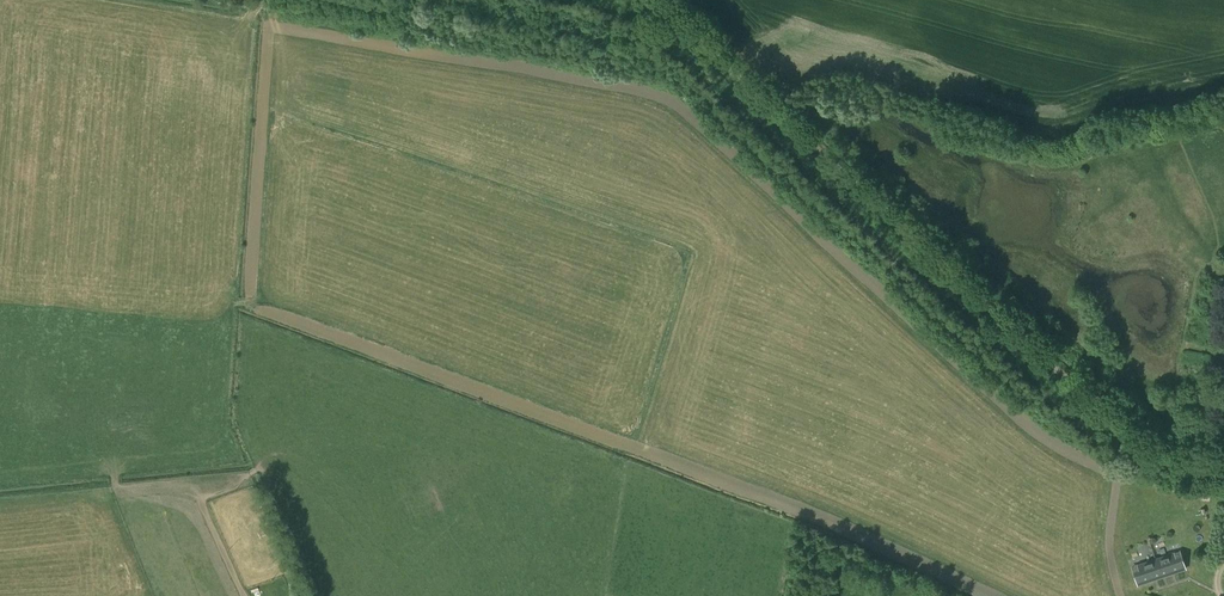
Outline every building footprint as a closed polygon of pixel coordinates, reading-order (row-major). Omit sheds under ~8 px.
[(1174,552),(1156,559),(1162,578),(1186,570),(1181,556),(1176,558),(1174,552)] [(1139,570),(1133,572),(1138,586),(1162,578),(1156,559),(1137,565),(1139,570)]
